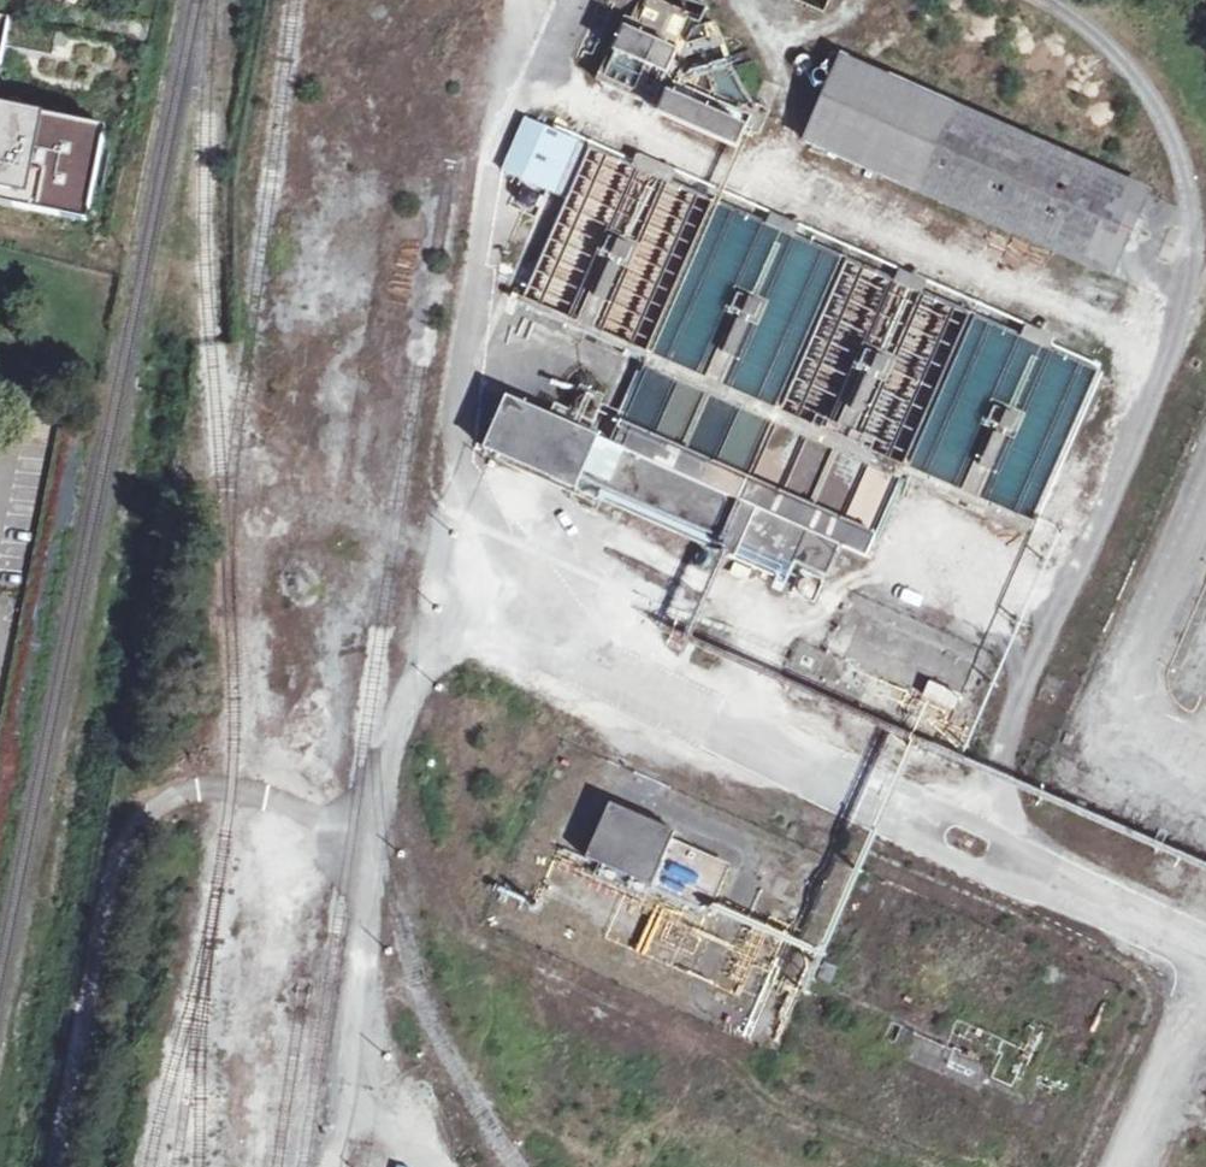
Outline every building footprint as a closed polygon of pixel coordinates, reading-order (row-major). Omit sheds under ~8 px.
[(685,21),(653,7),(632,18),(625,34),(616,31),(592,87),(734,148),(740,135),(753,140),(763,115),(749,109),(734,102),(717,82),(685,38),(677,43),(669,62),(663,50),(669,36),(679,36),(685,21)] [(0,22),(0,218),(94,238),(117,113),(104,110),(117,45),(0,22)] [(1111,179),(836,61),(802,142),(1075,261),(1111,179)] [(631,170),(574,145),(552,196),(565,203),(523,302),(643,353),(605,443),(505,400),(483,450),(781,578),(789,558),(822,571),(834,543),(862,554),(898,471),(1026,525),(1092,372),(1041,349),(1045,339),(1018,328),(1013,337),(918,295),(922,286),(894,274),(890,283),(788,238),(792,229),(765,218),(761,226),(662,182),(665,173),(635,160),(631,170)] [(1111,179),(1075,261),(1104,273),(1140,192),(1111,179)] [(957,696),(927,683),(921,696),(951,709),(957,696)] [(671,832),(607,805),(585,856),(704,908),(721,868),(666,844),(671,832)]
